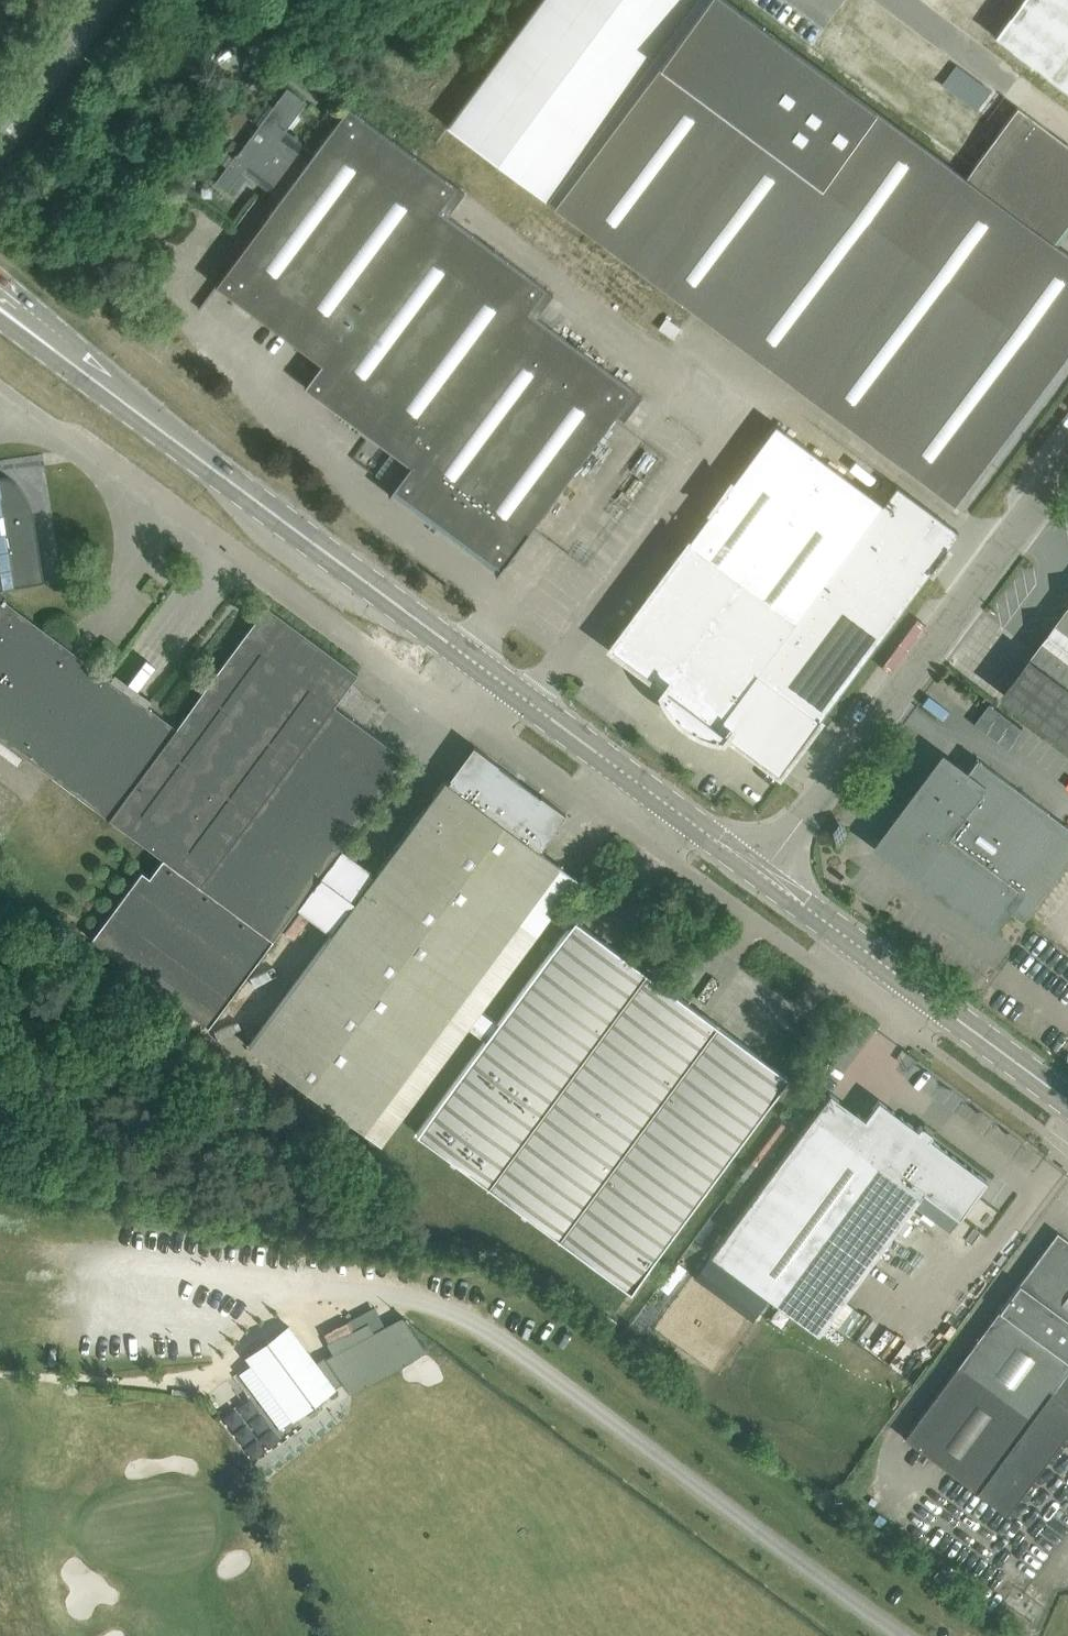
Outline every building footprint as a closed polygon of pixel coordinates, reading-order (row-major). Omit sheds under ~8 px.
[(446,125),(546,199),(694,0),(539,0),(446,125)] [(1045,237),(1067,207),(1067,147),(1017,108),(965,178),(727,0),(706,0),(555,205),(953,501),(1067,346),(1067,254),(1045,237)] [(994,36),(1067,91),(1067,0),(1021,0),(994,36)] [(308,160),(279,138),(307,101),(287,87),(237,154),(236,153),(215,181),(228,191),(250,160),(278,181),(272,189),(281,196),(308,160)] [(331,105),(322,117),(334,125),(342,114),(331,105)] [(234,259),(216,284),(218,285),(233,297),(322,363),(438,208),(455,185),(349,106),(342,114),(334,125),(308,160),(281,196),(247,241),(234,259)] [(322,363),(305,386),(406,461),(410,464),(526,309),(543,287),(448,215),(438,208),(322,363)] [(410,464),(388,494),(390,495),(394,488),(500,567),(495,573),(497,574),(528,531),(616,413),(634,389),(536,317),(526,309),(410,464)] [(757,672),(812,598),(882,503),(775,423),(731,482),(709,510),(710,511),(609,647),(663,687),(660,691),(662,692),(664,690),(722,733),(720,736),(722,737),(725,734),(779,774),(820,719),(819,718),(757,672)] [(34,516),(32,506),(30,503),(27,496),(22,489),(19,485),(15,481),(11,478),(7,476),(2,474),(0,474),(0,602),(3,598),(0,585),(44,579),(34,516)] [(931,570),(933,568),(947,548),(946,547),(958,531),(896,484),(882,503),(812,598),(874,644),(930,569),(931,570)] [(356,863),(338,850),(406,758),(334,704),(357,673),(266,605),(176,727),(3,598),(0,602),(0,738),(162,857),(149,875),(141,869),(91,938),(209,1026),(299,904),(314,916),(356,863)] [(874,644),(812,598),(757,672),(819,718),(874,644)] [(1037,651),(1005,694),(1067,741),(1067,610),(1037,651)] [(381,1144),(468,1026),(479,1010),(577,877),(538,848),(541,844),(542,845),(565,813),(473,745),(450,777),(448,781),(445,779),(373,876),(356,863),(314,916),(333,931),(248,1045),(381,1144)] [(1067,859),(1067,826),(977,758),(964,775),(943,759),(894,825),(898,827),(890,838),(891,849),(902,857),(899,861),(989,928),(1005,907),(1022,920),(1067,859)] [(488,1184),(646,970),(574,917),(496,1023),(479,1010),(468,1026),(485,1039),(416,1131),(488,1184)] [(547,952),(552,945),(546,940),(545,940),(541,947),(541,948),(546,952),(547,952)] [(559,1237),(717,1023),(646,970),(488,1184),(559,1237)] [(630,1290),(776,1093),(789,1076),(717,1023),(559,1237),(630,1290)] [(803,1128),(710,1252),(817,1332),(826,1319),(912,1204),(949,1231),(959,1217),(973,1198),(986,1179),(930,1138),(933,1134),(920,1125),(917,1129),(879,1101),(880,1100),(879,1099),(865,1118),(851,1136),(817,1111),(831,1093),(830,1092),(803,1128)] [(1057,1232),(1000,1310),(998,1308),(903,1436),(1006,1512),(1067,1429),(1067,1240),(1057,1232)] [(368,1324),(345,1336),(350,1345),(373,1333),(368,1324)] [(247,1357),(293,1419),(334,1388),(288,1326),(247,1357)]
